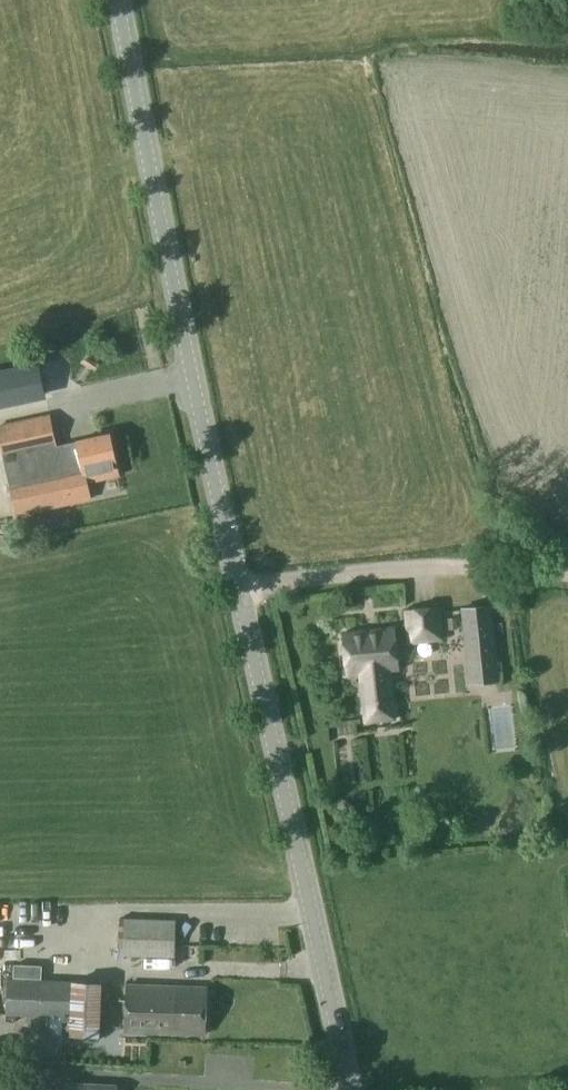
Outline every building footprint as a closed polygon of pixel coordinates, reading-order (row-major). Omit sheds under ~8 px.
[(54,370),(68,369),(68,352),(53,352),(54,370)] [(38,361),(0,370),(0,407),(46,397),(38,361)] [(110,434),(77,441),(57,445),(50,414),(0,424),(0,441),(16,516),(70,504),(66,486),(86,481),(118,474),(110,434)] [(463,608),(465,628),(476,626),(477,635),(474,636),(478,674),(497,672),(490,605),(463,608)] [(440,636),(441,638),(442,638),(439,606),(406,610),(410,641),(411,641),(411,639),(440,636)] [(387,685),(385,669),(399,668),(395,628),(343,633),(347,673),(365,671),(367,687),(363,687),(366,720),(394,718),(391,684),(387,685)] [(117,955),(175,956),(176,918),(118,917),(117,955)] [(176,923),(177,954),(189,953),(188,922),(176,923)] [(11,963),(11,978),(8,978),(6,1014),(64,1016),(63,1031),(67,1031),(67,1033),(94,1035),(97,982),(39,979),(40,964),(11,963)] [(147,1032),(203,1034),(205,987),(127,984),(125,1031),(147,1032)]
